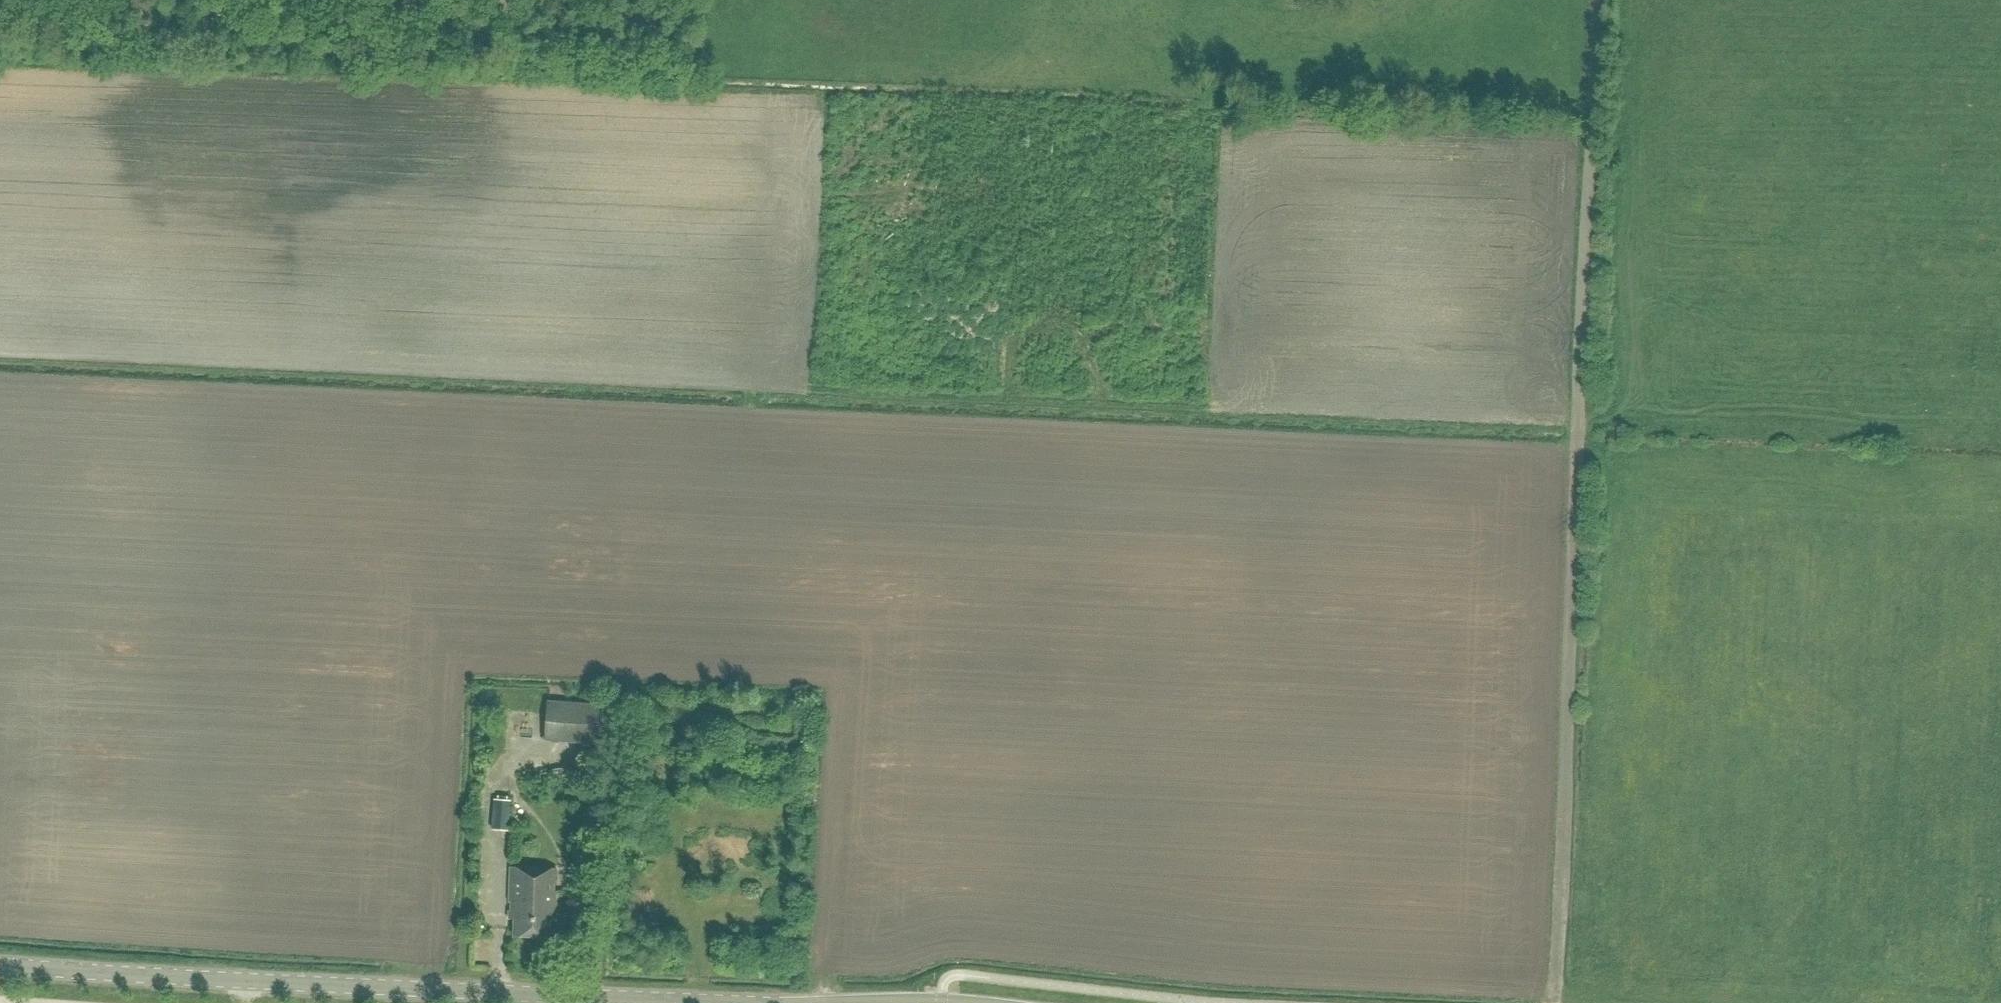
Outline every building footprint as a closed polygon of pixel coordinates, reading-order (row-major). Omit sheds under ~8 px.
[(552,701),(551,712),(548,738),(593,741),(595,715),(576,714),(577,703),(552,701)] [(489,829),(503,830),(504,801),(490,800),(489,829)] [(555,885),(555,870),(510,868),(508,901),(510,901),(510,911),(508,911),(508,919),(513,919),(513,936),(549,937),(549,922),(554,922),(555,893),(553,893),(554,885),(555,885)]
